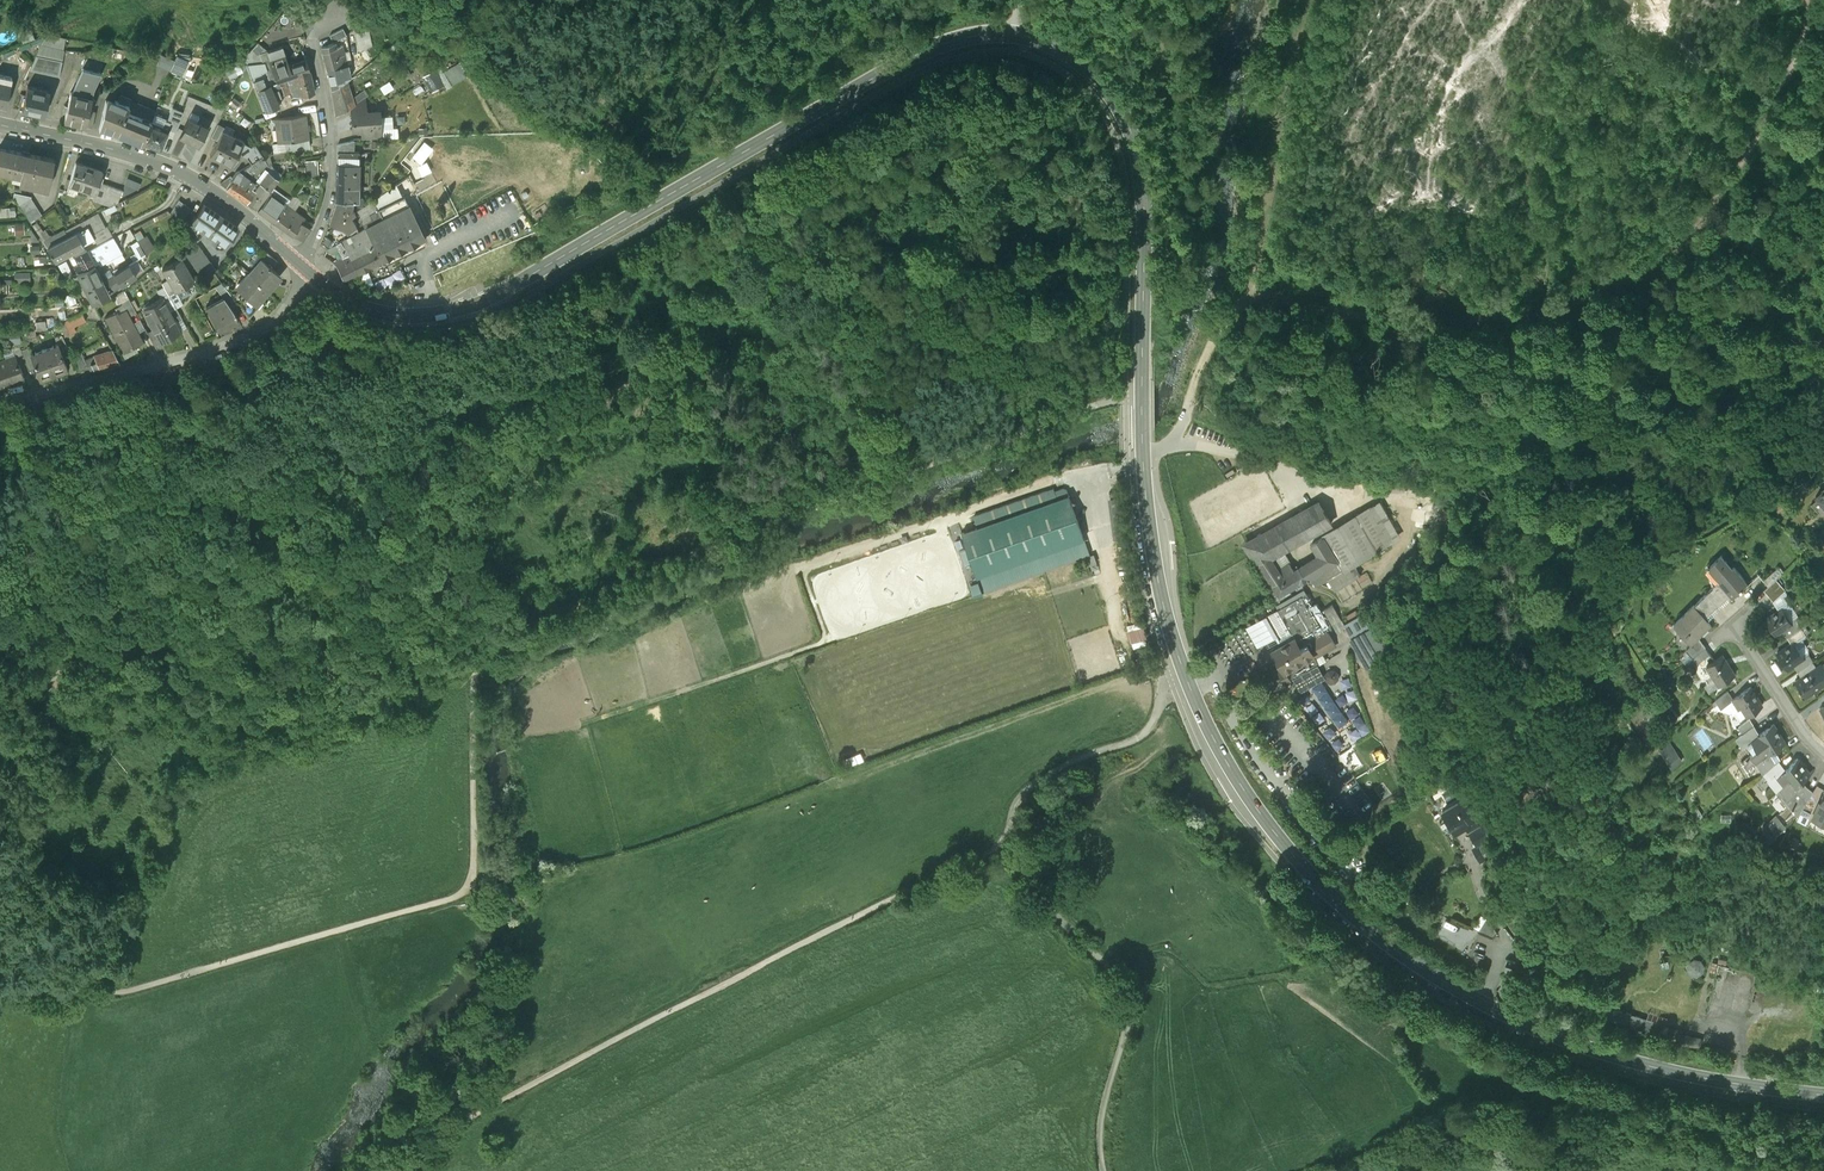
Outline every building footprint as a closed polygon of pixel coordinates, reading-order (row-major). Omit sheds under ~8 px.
[(343,27),(329,34),(333,41),(346,34),(343,27)] [(367,27),(355,30),(360,50),(364,49),(372,46),(367,27)] [(41,41),(34,69),(60,75),(67,47),(41,41)] [(257,41),(243,57),(247,62),(263,61),(259,52),(267,50),(257,41)] [(335,44),(322,47),(327,69),(347,64),(342,47),(336,48),(335,44)] [(282,45),(267,50),(259,52),(263,61),(265,61),(272,84),(279,81),(279,80),(286,78),(287,78),(309,70),(305,58),(288,64),(282,45)] [(360,50),(352,52),(355,69),(371,60),(364,49),(360,50)] [(185,63),(161,53),(157,64),(166,67),(164,70),(170,73),(171,71),(176,73),(176,72),(181,74),(185,63)] [(347,64),(327,69),(332,89),(346,79),(350,76),(347,64)] [(101,72),(82,67),(71,91),(92,96),(94,87),(101,72)] [(261,70),(251,74),(253,79),(263,75),(261,70)] [(309,70),(287,78),(293,97),(314,92),(309,70)] [(435,70),(423,77),(432,92),(444,85),(435,70)] [(6,107),(12,78),(0,75),(0,106),(6,107)] [(266,84),(263,75),(253,79),(266,110),(279,104),(277,98),(281,96),(279,90),(274,92),(270,82),(266,84)] [(286,78),(279,80),(279,81),(272,84),(274,88),(277,88),(281,86),(284,94),(290,92),(286,78)] [(346,79),(332,89),(332,90),(333,101),(336,115),(350,106),(354,103),(364,97),(367,94),(365,90),(358,95),(357,94),(351,97),(350,94),(353,93),(352,89),(349,90),(346,79)] [(385,93),(395,87),(390,80),(381,86),(385,93)] [(49,90),(27,85),(22,110),(44,115),(49,90)] [(70,91),(64,119),(85,124),(89,109),(92,96),(71,91),(70,91)] [(354,103),(350,106),(351,113),(366,112),(364,97),(354,103)] [(114,102),(106,99),(99,128),(117,132),(125,110),(126,110),(128,104),(115,99),(114,102)] [(96,110),(89,109),(85,124),(92,126),(96,110)] [(126,110),(125,110),(117,132),(143,142),(152,121),(151,121),(126,110)] [(199,115),(191,111),(179,134),(199,144),(208,126),(197,120),(199,115)] [(366,112),(351,113),(352,130),(361,129),(380,127),(379,111),(366,112)] [(305,113),(275,116),(278,141),(286,140),(309,137),(305,113)] [(161,117),(154,114),(151,121),(152,121),(143,142),(160,149),(168,128),(158,124),(161,117)] [(217,123),(211,136),(217,139),(222,129),(223,129),(224,126),(217,123)] [(380,127),(361,129),(362,138),(381,137),(380,127)] [(217,139),(210,154),(232,164),(244,140),(223,129),(222,129),(217,139)] [(309,137),(286,140),(287,148),(310,145),(309,137)] [(354,140),(339,143),(338,151),(354,151),(354,140)] [(254,142),(243,151),(252,161),(261,156),(262,156),(264,155),(254,142)] [(0,147),(0,171),(20,175),(19,182),(48,189),(54,158),(0,147)] [(426,168),(436,161),(429,150),(419,157),(426,168)] [(354,151),(338,151),(338,162),(359,162),(359,151),(354,151)] [(252,161),(243,167),(246,170),(249,172),(253,175),(266,163),(262,156),(261,156),(252,161)] [(319,158),(306,158),(306,174),(319,174),(319,158)] [(338,162),(337,162),(337,184),(358,185),(359,162),(338,162)] [(102,171),(83,165),(83,164),(78,163),(76,163),(68,188),(80,192),(81,187),(95,192),(96,192),(99,182),(102,171)] [(236,170),(232,176),(230,175),(226,178),(222,180),(220,182),(243,197),(251,186),(255,181),(246,174),(249,172),(246,170),(244,172),(239,168),(236,170)] [(277,176),(268,169),(260,181),(269,188),(277,176)] [(130,174),(126,181),(137,188),(142,181),(130,174)] [(255,188),(251,186),(243,197),(255,206),(269,188),(260,181),(255,188)] [(122,189),(99,182),(96,192),(95,192),(94,197),(115,203),(118,202),(122,189)] [(358,185),(337,184),(336,198),(337,198),(352,199),(351,203),(351,204),(352,203),(362,204),(362,196),(358,196),(358,185)] [(283,201),(270,191),(258,207),(274,219),(285,202),(283,201)] [(32,194),(20,202),(31,220),(43,213),(32,194)] [(364,222),(362,223),(364,227),(340,239),(349,252),(351,256),(357,270),(424,236),(403,195),(377,208),(374,210),(369,212),(371,217),(364,222)] [(190,206),(179,197),(170,209),(182,218),(190,206)] [(352,199),(337,198),(336,198),(329,221),(341,225),(347,229),(348,228),(350,231),(356,228),(355,224),(350,213),(354,210),(351,204),(351,203),(352,199)] [(238,225),(203,201),(190,220),(225,244),(238,225)] [(370,201),(357,208),(364,222),(371,217),(369,212),(374,210),(370,201)] [(305,216),(285,202),(274,219),(293,232),(302,220),(305,216)] [(17,214),(16,204),(0,205),(0,215),(17,214)] [(314,211),(305,206),(303,212),(311,220),(314,211)] [(101,220),(98,221),(96,219),(86,225),(93,237),(95,241),(111,233),(106,225),(104,226),(101,220)] [(310,226),(302,220),(293,232),(301,237),(303,237),(310,226)] [(26,232),(25,223),(16,223),(17,232),(26,232)] [(66,236),(64,231),(52,238),(54,242),(47,247),(54,258),(93,237),(86,225),(66,236)] [(110,237),(86,250),(93,262),(98,259),(100,262),(110,256),(104,246),(112,241),(110,237)] [(144,251),(136,238),(130,242),(137,255),(144,251)] [(340,239),(335,243),(343,255),(349,252),(340,239)] [(214,266),(197,243),(185,252),(202,275),(214,266)] [(85,248),(74,253),(78,262),(73,264),(77,271),(93,262),(86,250),(85,248)] [(277,259),(266,249),(261,256),(272,265),(277,259)] [(343,255),(335,260),(343,277),(357,270),(351,256),(349,252),(343,255)] [(178,256),(160,267),(166,277),(174,289),(192,277),(178,256)] [(261,256),(248,270),(251,273),(251,272),(265,285),(265,284),(278,270),(272,265),(261,256)] [(64,260),(57,264),(63,273),(68,268),(64,260)] [(93,262),(77,271),(85,288),(86,288),(102,280),(103,279),(102,278),(93,262)] [(127,262),(107,275),(114,286),(120,281),(134,272),(127,262)] [(17,279),(31,278),(31,269),(16,270),(17,279)] [(265,285),(251,272),(251,273),(238,287),(243,291),(255,301),(268,287),(265,284),(265,285)] [(71,274),(66,277),(73,289),(78,287),(71,274)] [(107,275),(102,278),(103,279),(102,280),(105,285),(109,290),(114,286),(107,275)] [(166,277),(160,280),(167,292),(174,289),(166,277)] [(102,280),(86,288),(89,293),(105,285),(102,280)] [(221,280),(214,283),(224,296),(225,295),(229,301),(234,297),(221,280)] [(255,301),(243,291),(236,299),(245,311),(255,301)] [(224,296),(207,305),(218,326),(237,315),(232,305),(229,301),(225,295),(224,296)] [(135,310),(127,296),(120,300),(124,308),(125,307),(129,314),(135,310)] [(162,297),(143,308),(153,326),(160,339),(180,328),(174,319),(169,308),(162,297)] [(181,315),(175,305),(169,308),(174,319),(181,315)] [(124,308),(118,311),(116,309),(105,315),(123,348),(142,338),(129,314),(125,307),(124,308)] [(64,334),(88,319),(82,309),(58,323),(64,334)] [(35,319),(36,328),(48,327),(47,318),(35,319)] [(160,339),(153,326),(147,330),(154,342),(160,339)] [(7,340),(22,340),(21,328),(7,329),(7,340)] [(69,349),(61,333),(55,335),(57,342),(58,342),(62,352),(69,349)] [(57,342),(44,347),(54,374),(62,371),(61,369),(67,367),(62,352),(58,342),(57,342)] [(19,344),(12,347),(15,355),(16,355),(18,361),(25,359),(21,349),(19,344)] [(28,346),(21,349),(25,359),(27,365),(34,363),(30,352),(31,352),(28,346)] [(31,352),(30,352),(34,363),(40,377),(46,375),(46,377),(54,374),(44,347),(31,352)] [(111,348),(84,358),(86,365),(87,366),(89,366),(90,369),(119,361),(111,348)] [(80,349),(71,353),(78,368),(86,365),(84,358),(80,349)] [(0,361),(0,386),(24,377),(18,361),(16,355),(15,355),(0,361)] [(1816,492),(1823,501),(1823,485),(1816,492)] [(1054,490),(973,517),(977,528),(961,533),(966,549),(959,551),(963,563),(970,560),(975,576),(999,568),(1002,577),(1063,556),(1060,547),(1068,545),(1070,551),(1086,546),(1068,494),(1064,495),(1063,492),(1055,494),(1054,490)] [(1318,501),(1245,544),(1259,566),(1271,559),(1330,522),(1318,501)] [(1369,512),(1321,540),(1340,573),(1347,568),(1388,545),(1369,512)] [(1340,573),(1321,540),(1310,546),(1317,558),(1294,573),(1300,584),(1309,579),(1315,588),(1327,580),(1334,592),(1354,580),(1347,568),(1340,573)] [(1731,569),(1720,556),(1711,564),(1721,577),(1713,584),(1713,585),(1707,591),(1717,602),(1728,592),(1732,597),(1740,590),(1741,591),(1743,589),(1742,589),(1748,584),(1733,567),(1731,569)] [(1288,564),(1278,571),(1271,559),(1259,566),(1278,596),(1300,584),(1294,573),(1288,564)] [(1777,567),(1762,579),(1767,585),(1775,578),(1782,572),(1777,567)] [(1767,585),(1763,589),(1772,600),(1785,589),(1775,578),(1767,585)] [(977,582),(970,584),(972,591),(979,589),(977,582)] [(1707,591),(1694,602),(1693,601),(1673,617),(1690,637),(1697,631),(1710,620),(1704,613),(1717,602),(1707,591)] [(1306,594),(1280,610),(1266,616),(1278,639),(1276,640),(1279,646),(1271,650),(1281,668),(1277,671),(1285,684),(1294,679),(1318,666),(1315,661),(1316,660),(1315,658),(1335,647),(1326,631),(1331,629),(1318,605),(1313,607),(1306,594)] [(1329,599),(1320,604),(1323,610),(1333,605),(1329,599)] [(1333,605),(1323,610),(1332,625),(1341,620),(1333,605)] [(1782,606),(1765,616),(1775,632),(1782,628),(1786,635),(1800,625),(1794,616),(1790,619),(1782,606)] [(1359,617),(1344,625),(1346,629),(1352,639),(1367,631),(1359,617)] [(1341,620),(1332,625),(1337,634),(1346,629),(1344,625),(1341,620)] [(1800,625),(1786,635),(1790,641),(1793,640),(1805,633),(1800,625)] [(1690,637),(1685,641),(1694,649),(1695,648),(1706,640),(1697,631),(1690,637)] [(1706,640),(1695,648),(1699,653),(1711,645),(1706,640)] [(1790,641),(1777,651),(1788,667),(1795,662),(1796,661),(1795,659),(1802,654),(1793,640),(1790,641)] [(1722,650),(1706,660),(1718,680),(1735,670),(1722,650)] [(1806,652),(1802,654),(1795,659),(1796,661),(1795,662),(1798,668),(1811,659),(1806,652)] [(1811,659),(1798,668),(1802,675),(1816,666),(1811,659)] [(1795,679),(1805,695),(1814,689),(1813,687),(1820,682),(1822,684),(1823,683),(1823,666),(1821,662),(1816,666),(1802,675),(1795,679)] [(1318,666),(1294,679),(1300,691),(1324,678),(1318,666)] [(1326,678),(1327,680),(1329,682),(1331,683),(1334,683),(1336,682),(1338,680),(1339,678),(1339,675),(1338,673),(1336,671),(1334,670),(1331,670),(1329,671),(1327,673),(1326,675),(1326,678)] [(1749,683),(1735,692),(1746,710),(1761,701),(1749,683)] [(1728,686),(1716,693),(1721,701),(1733,694),(1728,686)] [(1749,713),(1738,721),(1741,727),(1753,719),(1749,713)] [(1753,719),(1741,727),(1745,732),(1756,725),(1753,719)] [(1773,719),(1756,730),(1757,731),(1747,737),(1751,745),(1749,746),(1754,754),(1760,751),(1761,752),(1764,750),(1763,749),(1783,736),(1773,719)] [(1662,737),(1674,756),(1684,750),(1672,731),(1662,737)] [(1808,766),(1796,751),(1783,762),(1780,758),(1767,770),(1792,798),(1805,778),(1800,773),(1808,766)] [(1777,753),(1762,764),(1767,770),(1780,758),(1781,757),(1777,753)] [(1336,787),(1350,775),(1335,759),(1322,770),(1336,787)] [(1805,778),(1792,798),(1796,803),(1811,781),(1805,778)] [(1465,797),(1443,809),(1447,817),(1450,815),(1458,829),(1466,824),(1469,829),(1473,827),(1476,832),(1478,830),(1482,828),(1482,827),(1465,797)] [(1776,803),(1766,815),(1778,826),(1788,815),(1776,803)] [(1490,823),(1482,827),(1482,828),(1478,830),(1483,839),(1495,832),(1490,823)] [(1434,936),(1467,953),(1478,933),(1445,916),(1434,936)] [(1688,966),(1697,977),(1708,968),(1699,957),(1688,966)] [(1817,1002),(1815,1010),(1823,1013),(1823,1004),(1817,1002)]
